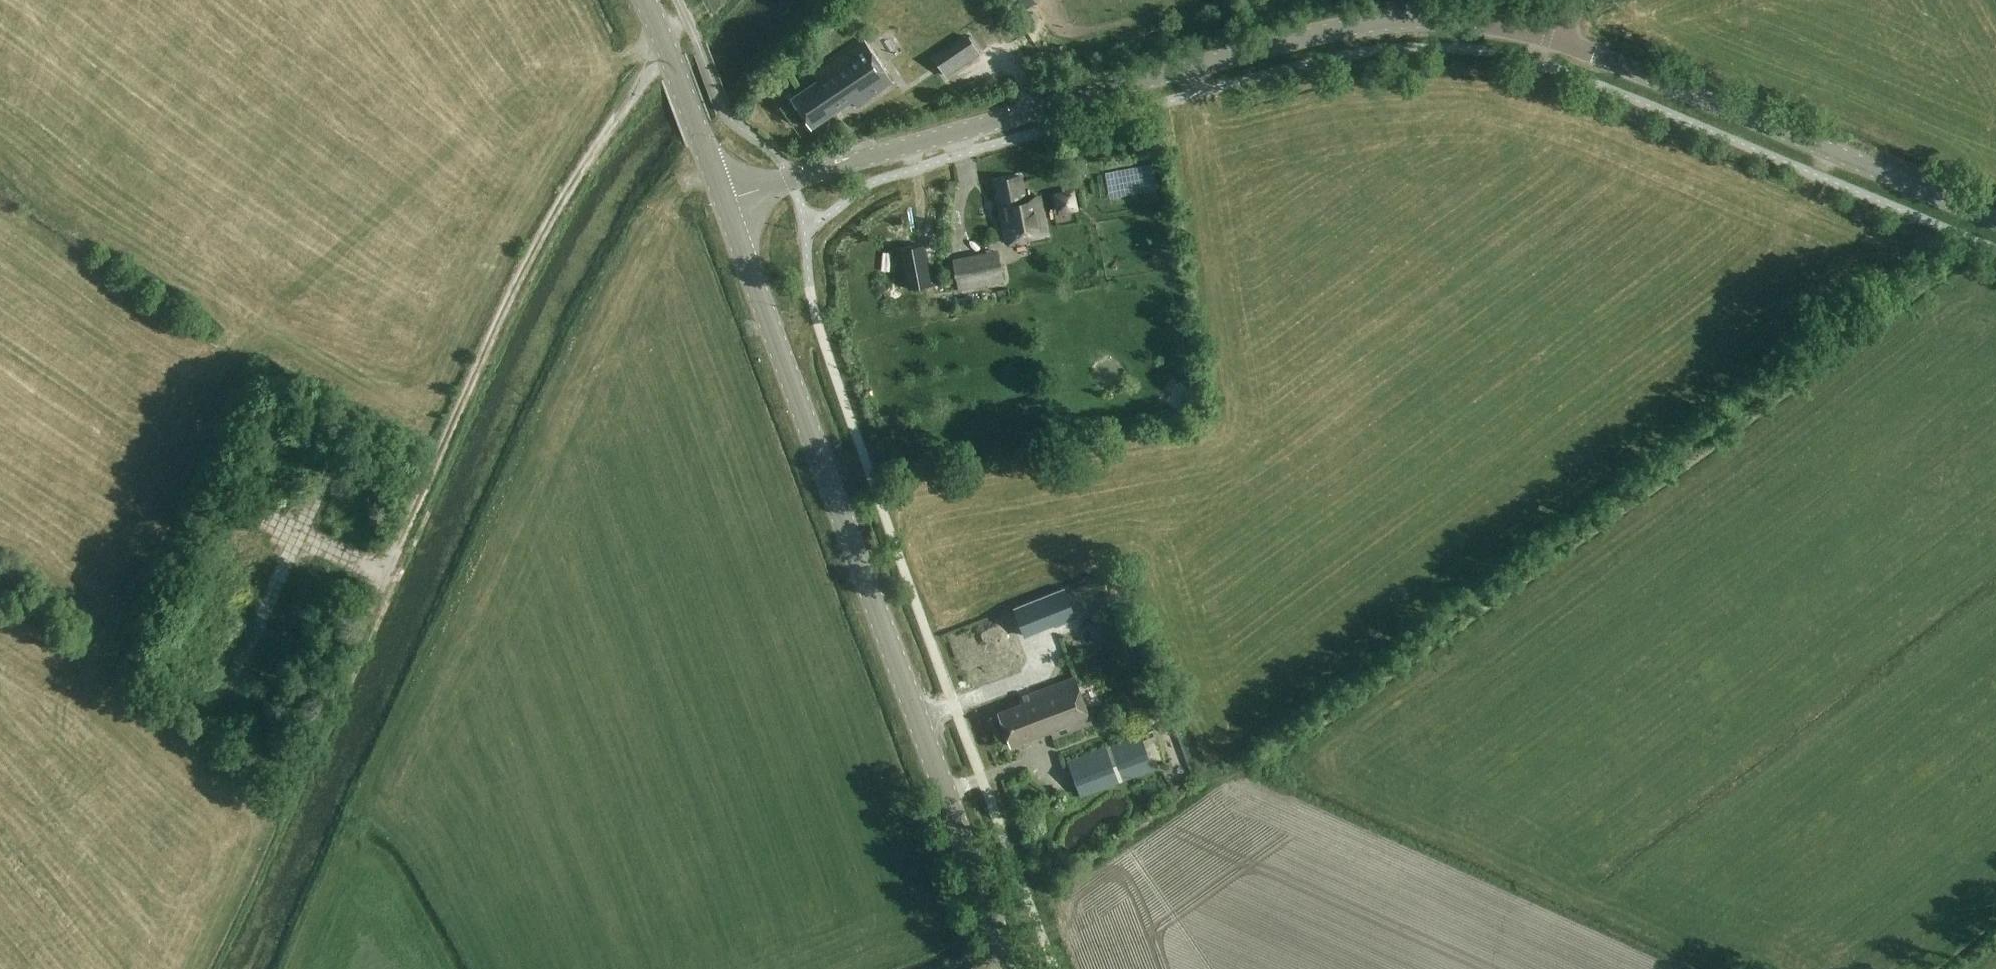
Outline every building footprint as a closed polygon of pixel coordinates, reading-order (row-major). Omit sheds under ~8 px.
[(979,53),(968,36),(955,45),(966,62),(979,53)] [(856,107),(893,82),(864,40),(813,74),(817,81),(792,98),(812,127),(852,100),(856,107)] [(1025,198),(1021,175),(997,180),(1000,194),(998,195),(1007,242),(1047,234),(1039,195),(1025,198)] [(917,289),(937,285),(928,246),(909,250),(917,289)] [(958,289),(1003,279),(996,250),(952,260),(958,289)] [(991,620),(1001,646),(1030,635),(1031,637),(1050,630),(1040,602),(991,620)] [(1022,703),(999,712),(1011,746),(1051,731),(1054,737),(1093,722),(1075,676),(1020,697),(1022,703)] [(1141,732),(1067,760),(1079,797),(1155,769),(1141,732)]
